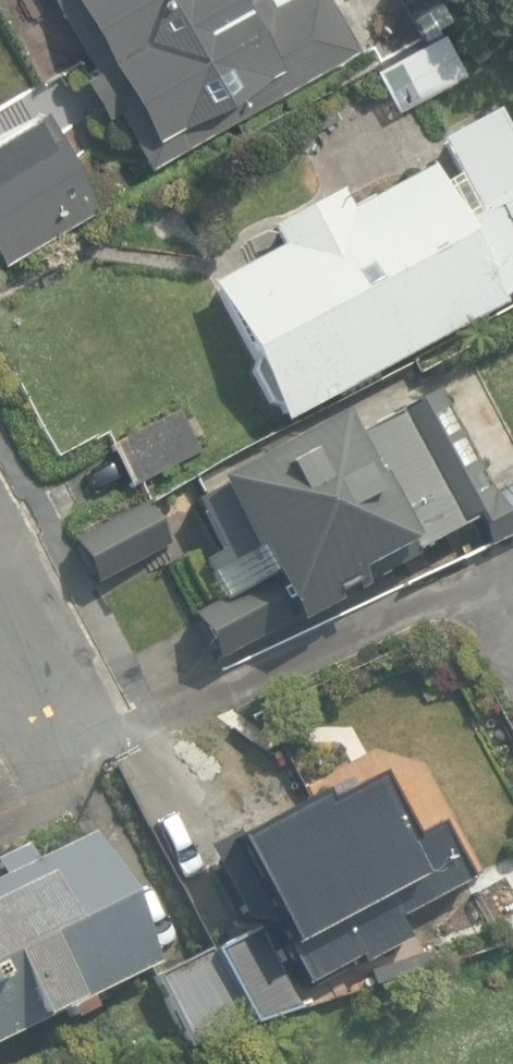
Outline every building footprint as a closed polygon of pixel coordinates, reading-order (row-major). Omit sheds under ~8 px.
[(145,163),(354,43),(329,0),(275,0),(270,3),(268,0),(49,0),(87,67),(77,73),(98,111),(111,104),(145,163)] [(449,16),(440,0),(438,0),(412,14),(421,31),(449,16)] [(393,53),(414,94),(460,71),(439,29),(393,53)] [(279,423),(499,305),(496,299),(512,290),(512,149),(493,111),(435,142),(454,176),(435,186),(423,165),(344,207),(335,191),(267,227),(277,246),(205,284),(279,423)] [(92,209),(44,115),(0,138),(0,256),(92,209)] [(210,660),(353,589),(348,578),(471,517),(484,543),(512,528),(512,477),(486,490),(436,390),(340,438),(331,419),(201,484),(207,496),(194,503),(218,551),(197,561),(215,598),(186,613),(210,660)] [(47,477),(68,518),(204,449),(183,408),(47,477)] [(70,546),(91,585),(168,544),(148,505),(70,546)] [(221,847),(295,985),(351,955),(356,964),(404,938),(392,916),(460,879),(432,826),(400,844),(361,772),(221,847)] [(153,968),(89,836),(30,865),(23,850),(0,861),(0,1042),(153,968)] [(149,979),(187,1050),(293,1011),(252,933),(212,955),(208,947),(149,979)]
